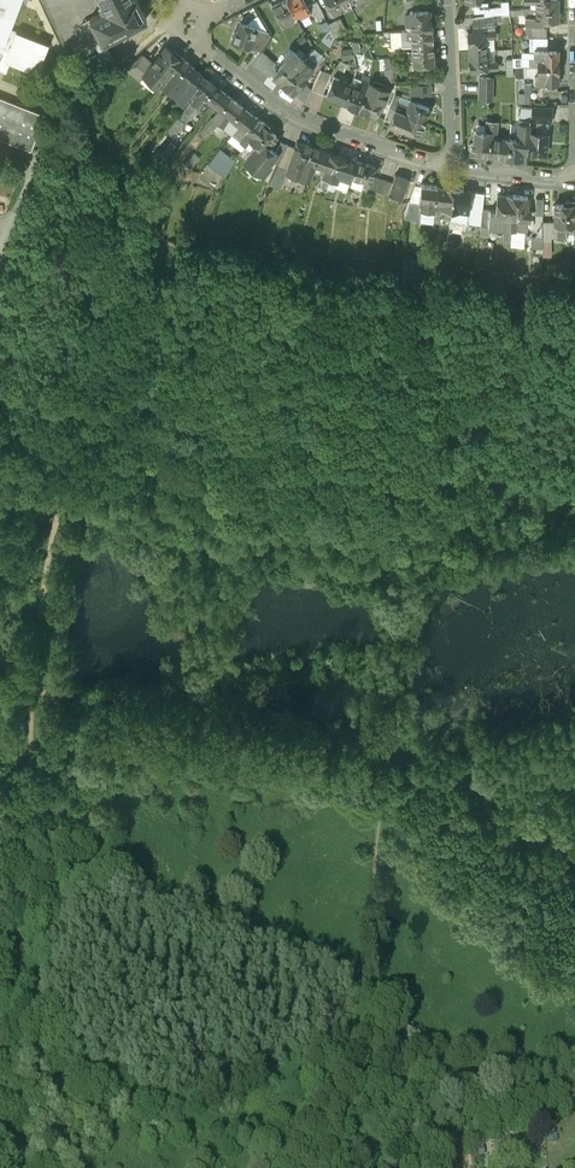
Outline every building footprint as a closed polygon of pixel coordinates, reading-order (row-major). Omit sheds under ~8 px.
[(6,69),(10,58),(38,69),(49,41),(8,25),(18,0),(0,0),(0,66),(6,69)] [(98,1),(102,10),(89,16),(101,40),(146,17),(138,0),(100,0),(98,1)] [(272,4),(283,26),(292,22),(289,15),(294,13),(287,0),(280,0),(272,4)] [(294,13),(298,11),(301,17),(310,13),(304,0),(287,0),(294,13)] [(334,15),(345,9),(342,4),(349,0),(326,0),(334,15)] [(474,8),(488,7),(487,0),(473,0),(474,8)] [(557,8),(537,8),(537,16),(537,22),(548,22),(549,19),(558,19),(557,8)] [(429,9),(410,10),(410,14),(405,14),(406,22),(411,21),(412,28),(431,27),(429,9)] [(494,15),(472,17),(473,28),(494,25),(494,15)] [(101,40),(89,16),(82,20),(94,44),(101,40)] [(340,17),(328,22),(335,36),(347,30),(340,17)] [(261,28),(240,21),(237,29),(234,31),(232,39),(250,45),(252,39),(257,40),(261,28)] [(431,27),(412,28),(412,36),(413,44),(432,43),(431,27)] [(412,28),(396,29),(397,37),(412,36),(412,28)] [(483,30),(468,31),(469,50),(484,49),(484,44),(484,36),(483,30)] [(114,36),(103,42),(106,47),(117,41),(114,36)] [(432,43),(413,44),(413,49),(407,49),(408,57),(412,56),(413,62),(433,61),(432,43)] [(151,61),(142,72),(143,73),(139,78),(139,77),(139,78),(153,89),(163,77),(171,67),(181,55),(174,49),(173,51),(165,45),(151,61)] [(276,61),(261,48),(251,62),(270,74),(271,72),(273,74),(278,67),(274,64),(276,61)] [(484,49),(469,50),(470,69),(497,67),(496,61),(485,62),(485,57),(484,49)] [(557,49),(533,49),(533,54),(536,54),(537,65),(557,65),(557,49)] [(99,51),(73,65),(79,76),(105,63),(99,51)] [(293,51),(288,57),(293,61),(295,58),(298,61),(301,57),(293,51)] [(151,61),(141,53),(125,66),(139,77),(139,78),(143,73),(142,72),(151,61)] [(189,62),(181,55),(171,67),(176,71),(185,78),(194,67),(188,62),(189,62)] [(316,61),(308,55),(304,59),(312,65),(316,61)] [(288,57),(287,56),(278,67),(273,74),(284,82),(285,83),(298,65),(293,61),(288,57)] [(391,64),(389,56),(381,56),(384,68),(382,69),(385,82),(394,80),(393,71),(392,67),(391,64)] [(298,65),(285,83),(284,82),(283,83),(292,90),(297,84),(299,85),(306,77),(304,76),(312,65),(304,59),(299,66),(298,65)] [(557,82),(557,65),(537,65),(537,77),(533,77),(533,82),(557,82)] [(171,67),(163,77),(169,82),(175,74),(174,73),(176,71),(171,67)] [(208,78),(194,67),(185,78),(194,86),(198,90),(208,78)] [(330,73),(320,69),(311,88),(322,92),(330,73)] [(339,78),(333,75),(326,94),(343,101),(350,83),(345,81),(347,76),(340,73),(339,78)] [(430,74),(418,74),(418,83),(430,83),(430,74)] [(350,83),(343,101),(358,106),(365,89),(369,80),(361,77),(361,78),(354,75),(350,83)] [(493,76),(479,76),(478,98),(493,98),(493,76)] [(221,89),(208,78),(198,90),(203,93),(212,101),(221,89)] [(387,87),(369,79),(369,80),(365,89),(358,106),(375,113),(378,104),(381,105),(386,91),(387,87)] [(306,83),(297,95),(305,101),(311,88),(306,83)] [(430,83),(418,83),(411,83),(411,93),(430,94),(430,83)] [(192,88),(191,87),(185,95),(191,99),(198,90),(194,86),(192,88)] [(235,100),(221,89),(212,101),(221,108),(226,112),(235,100)] [(198,90),(191,99),(196,103),(202,96),(201,95),(203,93),(198,90)] [(0,95),(0,134),(31,147),(44,113),(0,95)] [(408,105),(392,98),(389,105),(394,106),(405,111),(408,105)] [(429,106),(411,99),(408,105),(405,111),(424,119),(429,106)] [(249,111),(235,100),(226,112),(230,115),(229,117),(229,118),(227,122),(235,128),(249,111)] [(405,111),(394,106),(389,105),(384,117),(390,120),(393,113),(403,117),(405,111)] [(219,110),(209,121),(208,120),(198,133),(204,138),(210,131),(226,112),(221,108),(219,110)] [(235,128),(233,130),(241,137),(240,139),(245,143),(250,137),(263,121),(256,115),(255,116),(249,111),(235,128)] [(424,119),(405,111),(403,117),(393,113),(390,120),(389,122),(399,126),(400,124),(419,131),(424,119)] [(226,112),(210,131),(215,135),(223,125),(223,126),(227,122),(229,118),(229,117),(230,115),(226,112)] [(517,138),(509,137),(507,155),(521,156),(522,149),(527,150),(528,130),(529,119),(524,118),(522,118),(521,123),(519,123),(517,138)] [(263,121),(250,137),(256,142),(248,152),(253,156),(257,159),(268,145),(276,134),(269,128),(270,127),(263,121)] [(496,128),(491,128),(490,130),(488,153),(507,155),(509,137),(495,136),(496,128)] [(485,130),(475,129),(473,141),(471,141),(470,151),(488,153),(490,130),(485,130)] [(534,130),(528,130),(527,150),(545,152),(547,132),(534,130)] [(321,148),(297,139),(295,146),(287,167),(287,170),(310,178),(315,162),(320,149),(321,148)] [(279,140),(275,150),(276,152),(270,159),(278,162),(287,143),(279,140)] [(295,146),(287,143),(278,164),(287,167),(295,146)] [(268,145),(257,159),(253,156),(248,162),(263,173),(270,164),(268,162),(270,159),(276,152),(275,150),(268,145)] [(219,147),(207,163),(215,169),(227,154),(219,147)] [(320,149),(315,162),(321,164),(320,167),(326,169),(327,169),(328,166),(333,168),(338,153),(329,150),(328,152),(320,149)] [(194,151),(185,163),(190,167),(199,156),(194,151)] [(348,157),(338,153),(333,168),(339,170),(351,174),(356,161),(355,161),(347,158),(348,157)] [(374,165),(355,159),(355,161),(356,161),(351,174),(356,176),(364,179),(369,180),(371,173),(374,165)] [(327,169),(326,169),(321,184),(327,186),(333,168),(328,166),(327,169)] [(333,168),(327,186),(334,188),(339,173),(338,173),(339,170),(333,168)] [(0,172),(0,207),(5,209),(17,179),(0,172)] [(409,177),(395,172),(392,180),(387,194),(394,196),(393,199),(400,202),(409,177)] [(392,180),(371,173),(369,180),(367,185),(367,186),(387,194),(392,180)] [(437,184),(421,182),(420,183),(419,192),(418,193),(418,200),(420,202),(419,207),(420,207),(434,208),(436,185),(437,184)] [(453,187),(436,185),(434,208),(434,209),(432,218),(436,218),(437,216),(438,216),(438,214),(450,215),(453,187)] [(469,189),(453,187),(450,215),(450,216),(466,217),(469,189)] [(484,191),(476,190),(472,213),(481,214),(482,207),(482,204),(484,191)] [(506,194),(497,193),(495,208),(489,208),(487,223),(488,223),(503,225),(509,226),(510,214),(513,193),(506,193),(506,194)] [(527,195),(513,193),(510,214),(515,215),(528,216),(529,207),(526,207),(527,195)] [(418,200),(408,199),(403,215),(419,219),(420,207),(419,207),(420,202),(418,200)] [(564,199),(564,201),(554,201),(554,221),(564,221),(573,221),(573,215),(573,199),(564,199)] [(489,208),(482,207),(480,222),(487,223),(489,208)] [(564,224),(564,221),(554,221),(554,233),(565,233),(565,224),(564,224)] [(487,223),(480,222),(479,231),(487,232),(488,223),(487,223)]
